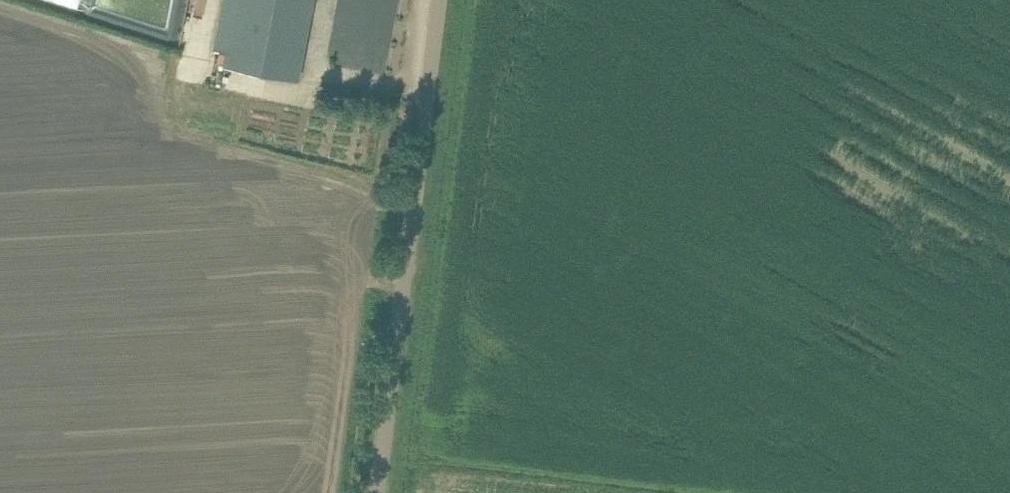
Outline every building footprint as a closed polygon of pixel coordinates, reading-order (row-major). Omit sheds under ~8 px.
[(225,63),(297,78),(312,0),(237,0),(225,63)]
